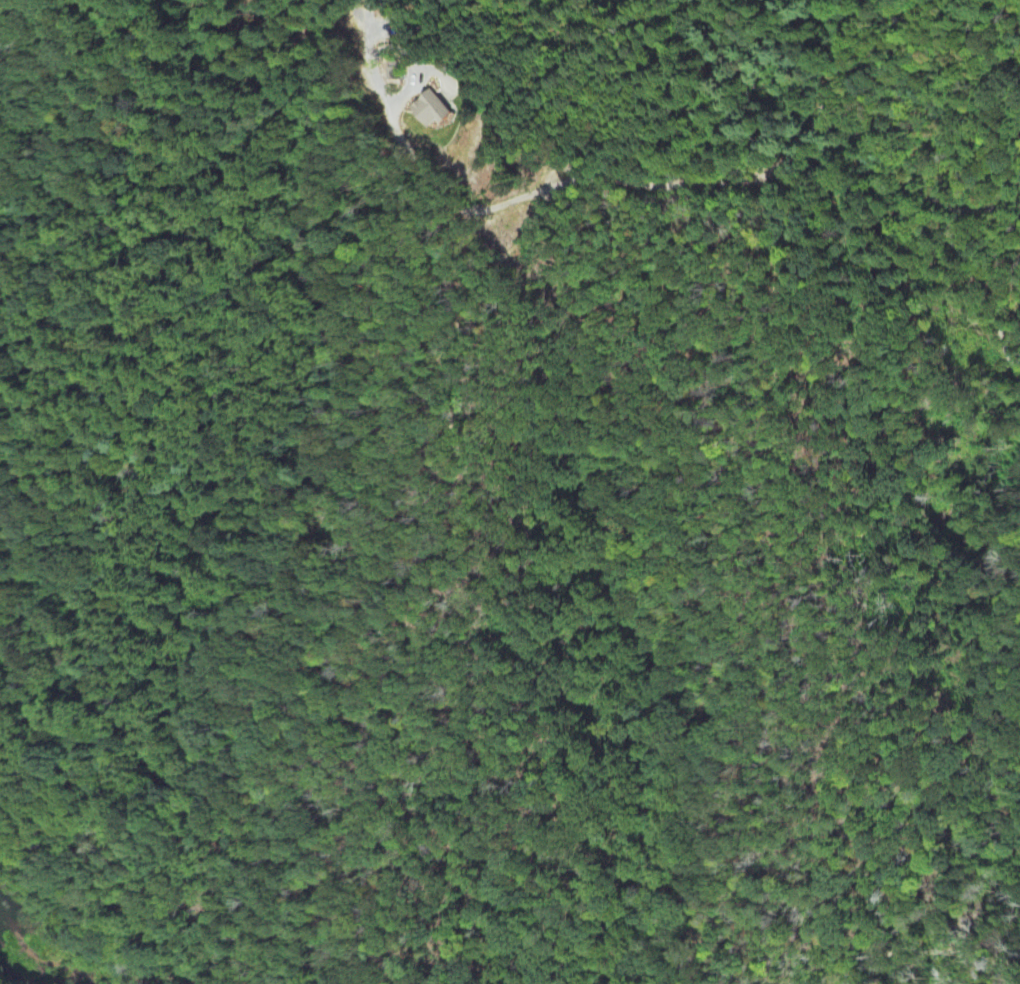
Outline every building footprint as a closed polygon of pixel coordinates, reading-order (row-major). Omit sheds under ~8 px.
[(460,115),(436,90),(417,108),(435,128),(444,120),(449,126),(460,115)]
